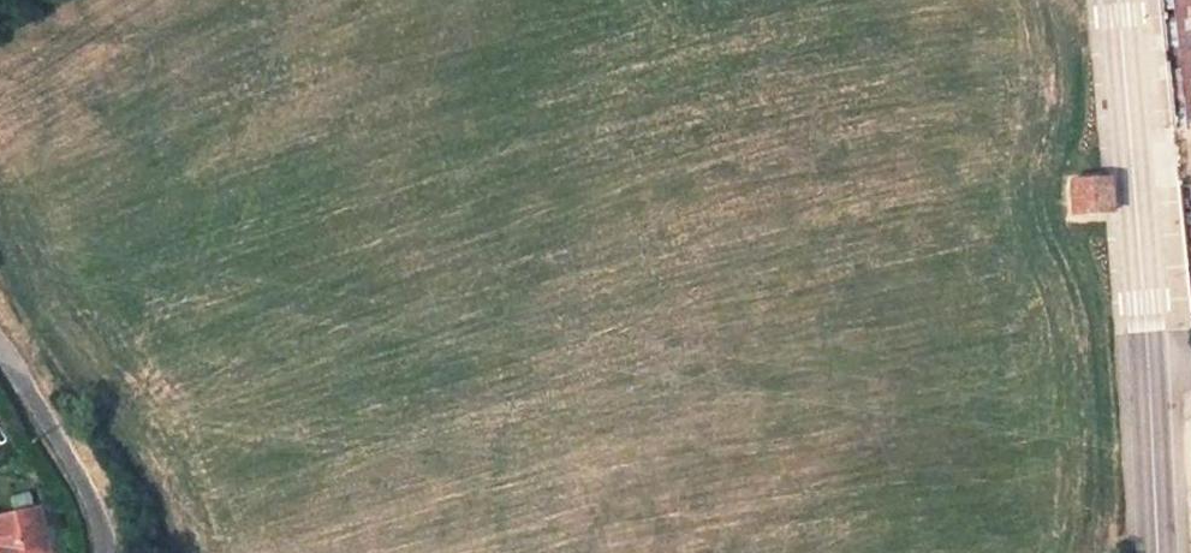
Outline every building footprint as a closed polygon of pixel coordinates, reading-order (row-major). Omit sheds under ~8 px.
[(1098,180),(1069,180),(1072,215),(1104,214),(1111,215),(1109,179),(1098,180)] [(38,552),(47,551),(37,512),(0,522),(0,552),(38,552)]
